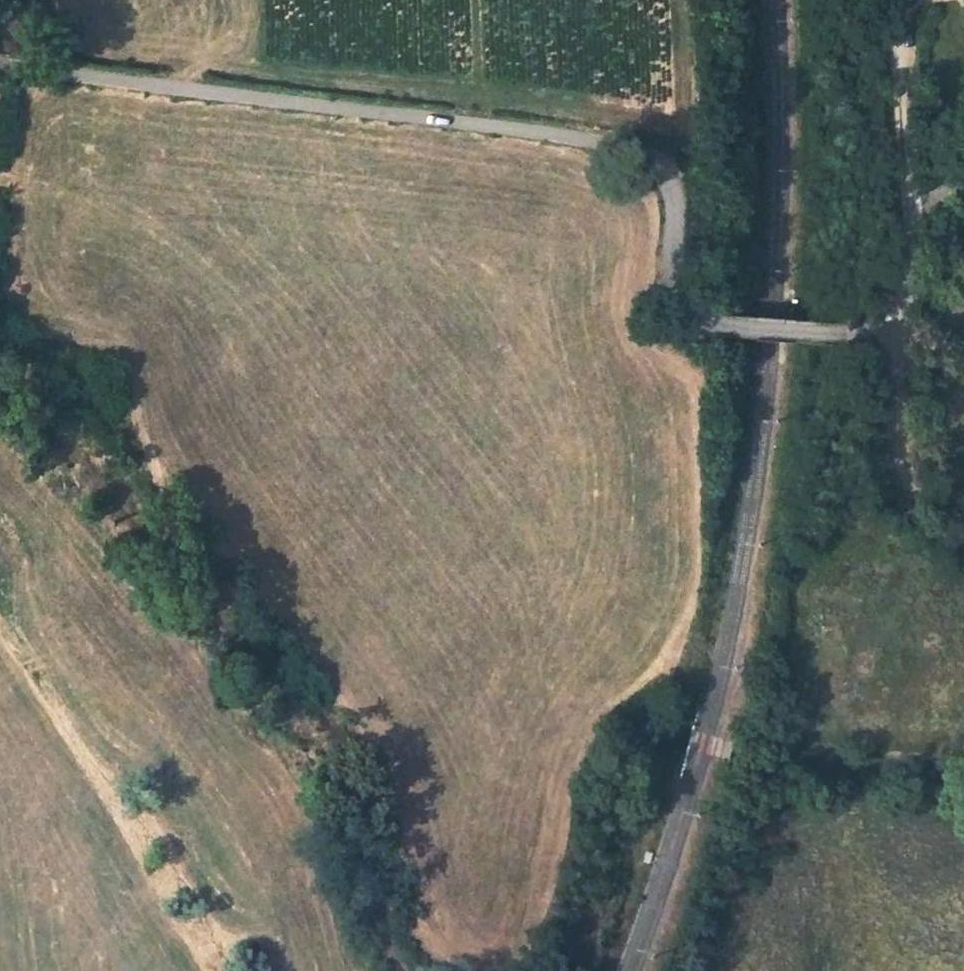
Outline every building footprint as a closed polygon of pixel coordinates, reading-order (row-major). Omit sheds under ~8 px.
[(30,39),(33,14),(0,10),(0,34),(30,39)]
